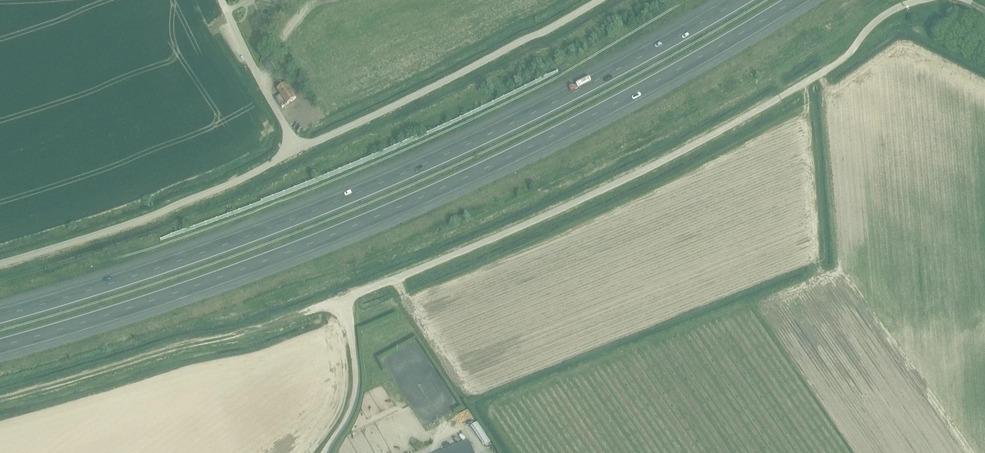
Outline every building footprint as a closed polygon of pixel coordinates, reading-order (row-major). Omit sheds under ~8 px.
[(282,108),(296,98),(286,83),(277,90),(281,95),(275,99),(282,108)] [(485,137),(487,142),(495,138),(493,133),(485,137)] [(471,433),(484,452),(485,452),(491,449),(477,429),(471,433)] [(469,440),(439,452),(474,452),(469,440)]
